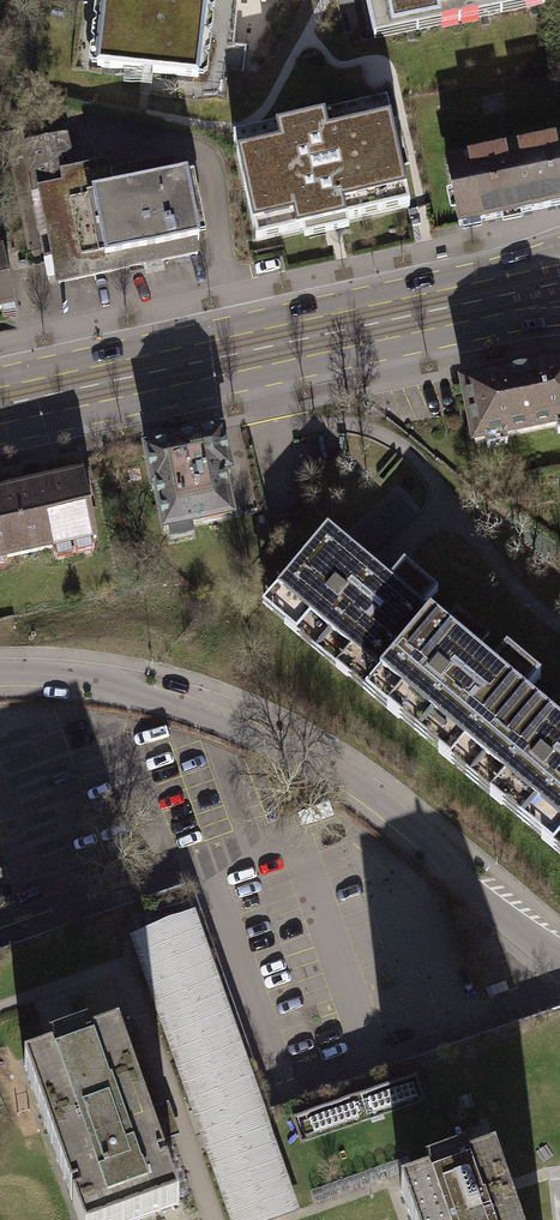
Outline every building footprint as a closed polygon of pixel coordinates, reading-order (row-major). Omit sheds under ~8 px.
[(97,66),(198,77),(207,0),(104,0),(97,66)] [(372,30),(391,27),(392,33),(441,23),(440,16),(475,9),(476,16),(525,6),(524,0),(366,0),(372,30)] [(347,221),(410,208),(387,104),(233,137),(256,241),(302,231),(304,240),(349,231),(347,221)] [(75,185),(73,174),(69,153),(63,155),(60,138),(26,144),(36,192),(38,192),(75,185)] [(447,166),(459,226),(559,205),(559,142),(447,166)] [(75,185),(38,192),(57,280),(58,280),(59,284),(127,269),(198,255),(195,241),(199,240),(186,176),(174,178),(171,164),(109,177),(107,166),(73,174),(75,185)] [(0,254),(0,311),(14,308),(2,254),(0,254)] [(463,386),(475,442),(559,424),(559,366),(463,386)] [(172,446),(145,452),(152,488),(155,488),(164,532),(231,518),(223,475),(230,473),(222,434),(171,444),(172,446)] [(0,494),(0,556),(4,555),(4,558),(96,538),(83,476),(0,494)] [(374,552),(415,515),(399,498),(358,534),(374,552)] [(327,528),(276,588),(559,826),(559,694),(558,692),(544,709),(526,695),(541,678),(507,649),(492,666),(475,652),(490,635),(456,606),(441,623),(424,609),(438,591),(404,563),(390,580),(382,574),(327,528)] [(129,936),(233,1219),(268,1219),(300,1209),(192,913),(129,936)] [(56,1045),(88,1034),(76,997),(44,1008),(56,1045)] [(32,1060),(78,1189),(85,1187),(88,1194),(80,1196),(89,1219),(123,1219),(188,1197),(176,1162),(169,1165),(166,1158),(173,1156),(127,1026),(98,1036),(101,1044),(63,1057),(60,1050),(32,1060)] [(400,1190),(411,1219),(517,1219),(494,1156),(466,1166),(469,1174),(432,1187),(429,1179),(400,1190)]
